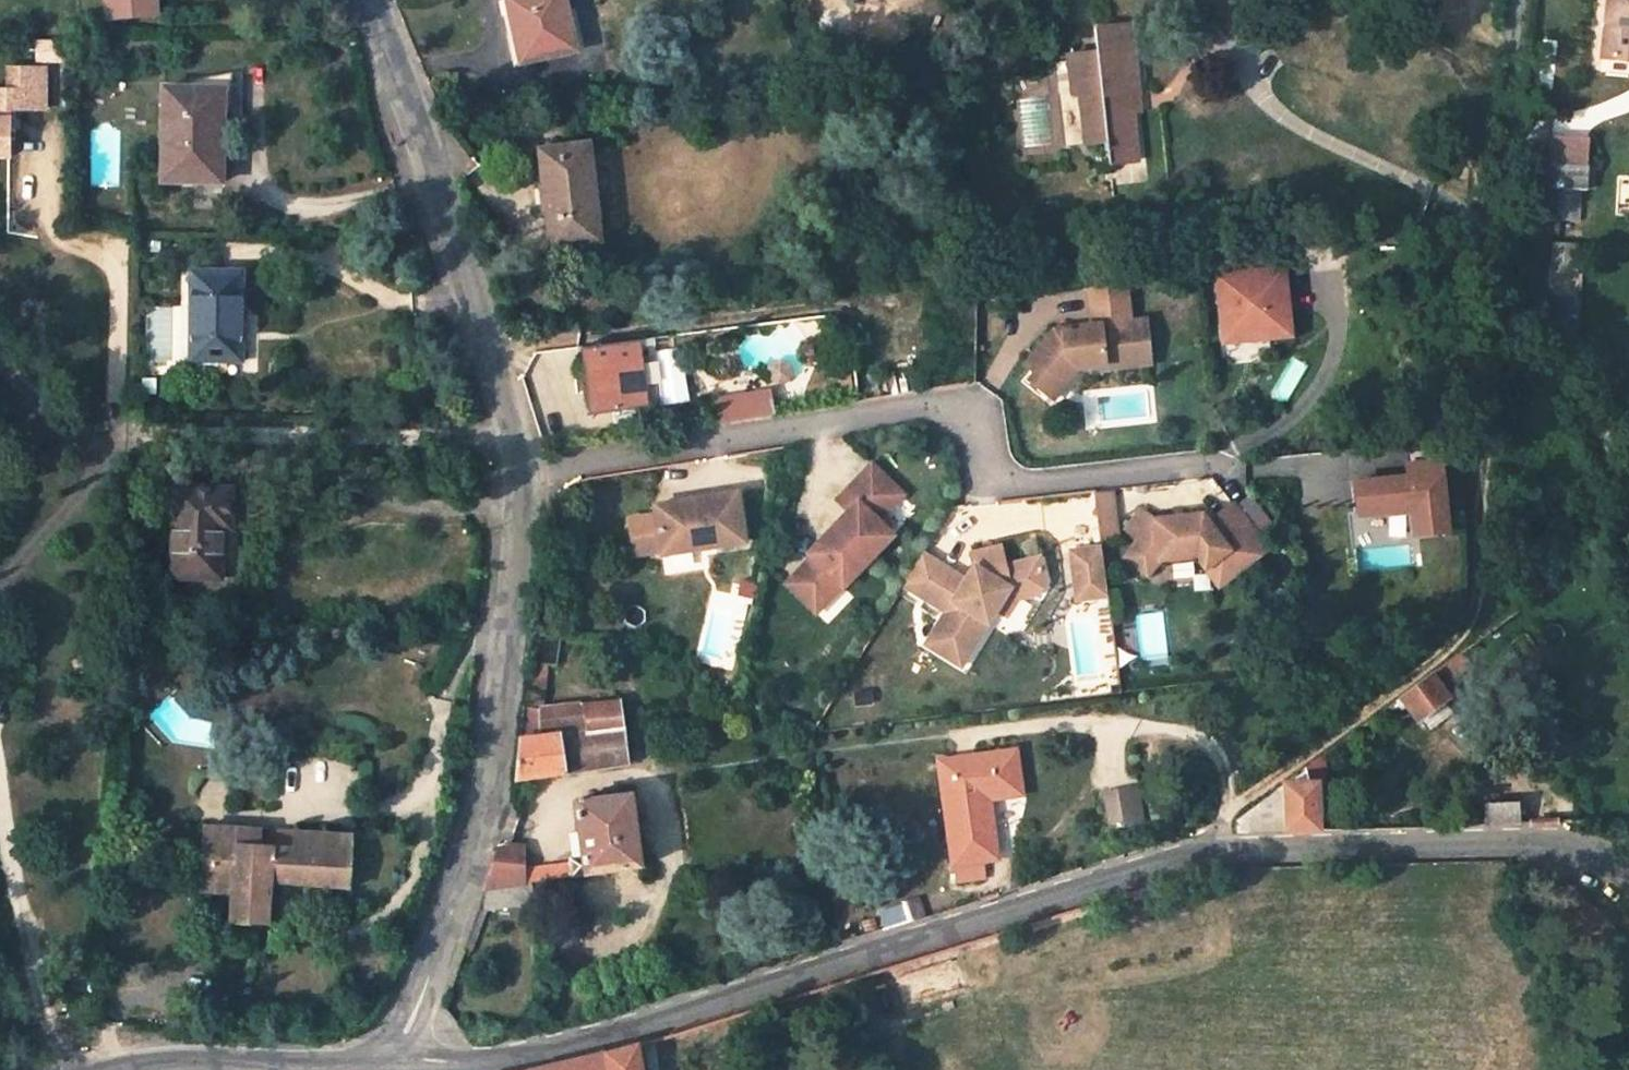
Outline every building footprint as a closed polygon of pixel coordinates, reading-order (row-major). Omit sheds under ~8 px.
[(108,17),(154,14),(153,0),(107,0),(108,17)] [(1598,76),(1628,79),(1628,0),(1606,0),(1598,76)] [(509,41),(510,74),(572,69),(569,7),(518,12),(520,40),(509,41)] [(1134,162),(1132,110),(1120,111),(1119,93),(1134,92),(1130,23),(1091,26),(1094,53),(1107,52),(1109,77),(1073,78),(1074,93),(1082,92),(1087,144),(1108,143),(1110,164),(1134,162)] [(1070,54),(1073,78),(1109,77),(1107,52),(1094,53),(1070,54)] [(52,68),(16,67),(15,89),(0,88),(0,155),(15,155),(16,129),(11,129),(11,117),(16,117),(16,108),(51,109),(52,68)] [(195,97),(166,97),(168,186),(226,185),(228,131),(246,131),(246,98),(235,98),(236,80),(195,89),(195,97)] [(1120,111),(1132,110),(1135,110),(1134,92),(1119,93),(1120,111)] [(581,134),(536,141),(550,242),(596,235),(581,134)] [(1576,163),(1536,166),(1539,187),(1533,188),(1538,234),(1562,231),(1556,186),(1579,184),(1576,163)] [(1584,259),(1562,260),(1563,298),(1587,297),(1584,259)] [(1283,268),(1220,275),(1226,327),(1245,325),(1246,335),(1290,330),(1283,268)] [(247,279),(198,278),(198,364),(245,365),(247,279)] [(1125,283),(1088,287),(1092,322),(1054,326),(1027,360),(1035,366),(1042,372),(1048,365),(1057,373),(1069,372),(1078,362),(1103,359),(1109,364),(1150,359),(1145,316),(1129,318),(1125,283)] [(1245,325),(1226,327),(1228,338),(1246,335),(1245,325)] [(641,339),(583,347),(590,412),(648,404),(641,339)] [(1051,396),(1069,372),(1057,373),(1048,365),(1042,372),(1035,366),(1027,377),(1051,396)] [(921,377),(886,382),(888,394),(923,388),(921,377)] [(879,395),(877,385),(860,387),(862,398),(879,395)] [(711,401),(715,422),(769,413),(765,392),(711,401)] [(1404,460),(1441,457),(1440,442),(1403,446),(1404,460)] [(1449,537),(1441,457),(1404,460),(1406,478),(1354,483),(1357,518),(1409,513),(1412,540),(1449,537)] [(897,491),(870,465),(839,498),(847,506),(844,510),(848,513),(808,556),(812,560),(805,568),(787,587),(809,608),(820,596),(827,602),(839,589),(841,590),(890,537),(875,523),(887,510),(883,506),(897,491)] [(739,490),(657,504),(659,514),(632,519),(638,553),(665,549),(665,553),(747,539),(739,490)] [(1116,490),(1094,492),(1098,530),(1120,527),(1116,490)] [(236,492),(180,491),(179,580),(226,580),(228,531),(235,531),(236,492)] [(883,506),(887,510),(901,494),(897,491),(883,506)] [(1235,506),(1257,535),(1272,523),(1250,495),(1235,506)] [(847,506),(839,498),(836,502),(844,510),(847,506)] [(1154,520),(1142,509),(1126,530),(1139,539),(1125,558),(1148,575),(1159,561),(1197,557),(1219,587),(1268,549),(1257,535),(1235,506),(1233,504),(1209,523),(1202,515),(1154,520)] [(967,578),(923,551),(901,589),(943,614),(924,645),(963,669),(998,612),(1005,616),(1016,598),(1032,595),(1047,582),(1041,556),(1006,565),(1004,544),(970,552),(974,569),(967,578)] [(1109,601),(1101,547),(1074,551),(1082,605),(1109,601)] [(812,560),(808,556),(801,564),(805,568),(812,560)] [(820,596),(809,608),(816,614),(827,602),(820,596)] [(541,634),(535,661),(559,665),(563,639),(541,634)] [(1436,672),(1450,698),(1458,692),(1454,685),(1470,674),(1463,664),(1467,661),(1462,653),(1436,672)] [(535,661),(530,660),(526,707),(543,709),(546,673),(557,673),(559,665),(535,661)] [(1436,672),(1404,695),(1419,723),(1452,701),(1450,698),(1436,672)] [(526,707),(520,775),(631,762),(623,699),(585,703),(589,729),(547,734),(543,709),(526,707)] [(585,703),(543,709),(547,734),(589,729),(585,703)] [(942,759),(959,883),(986,879),(983,857),(1000,856),(993,799),(1026,794),(1020,749),(942,759)] [(1315,762),(1288,781),(1320,779),(1315,762)] [(1320,779),(1288,781),(1258,802),(1237,817),(1238,830),(1283,829),(1319,828),(1320,779)] [(1134,787),(1103,793),(1109,825),(1140,819),(1134,787)] [(582,828),(586,855),(577,856),(568,857),(568,864),(569,877),(645,865),(636,793),(579,799),(582,828)] [(1484,825),(1512,825),(1511,804),(1484,804),(1484,825)] [(353,832),(208,827),(204,889),(232,891),(232,927),(273,928),(274,887),(351,890),(353,832)] [(582,828),(573,829),(577,856),(586,855),(582,828)] [(483,887),(536,880),(535,868),(534,846),(499,838),(483,887)] [(536,880),(569,877),(568,864),(535,868),(536,880)] [(477,907),(475,911),(537,902),(536,880),(483,887),(477,907)] [(650,1040),(612,1050),(546,1068),(539,1069),(653,1069),(650,1040)]
